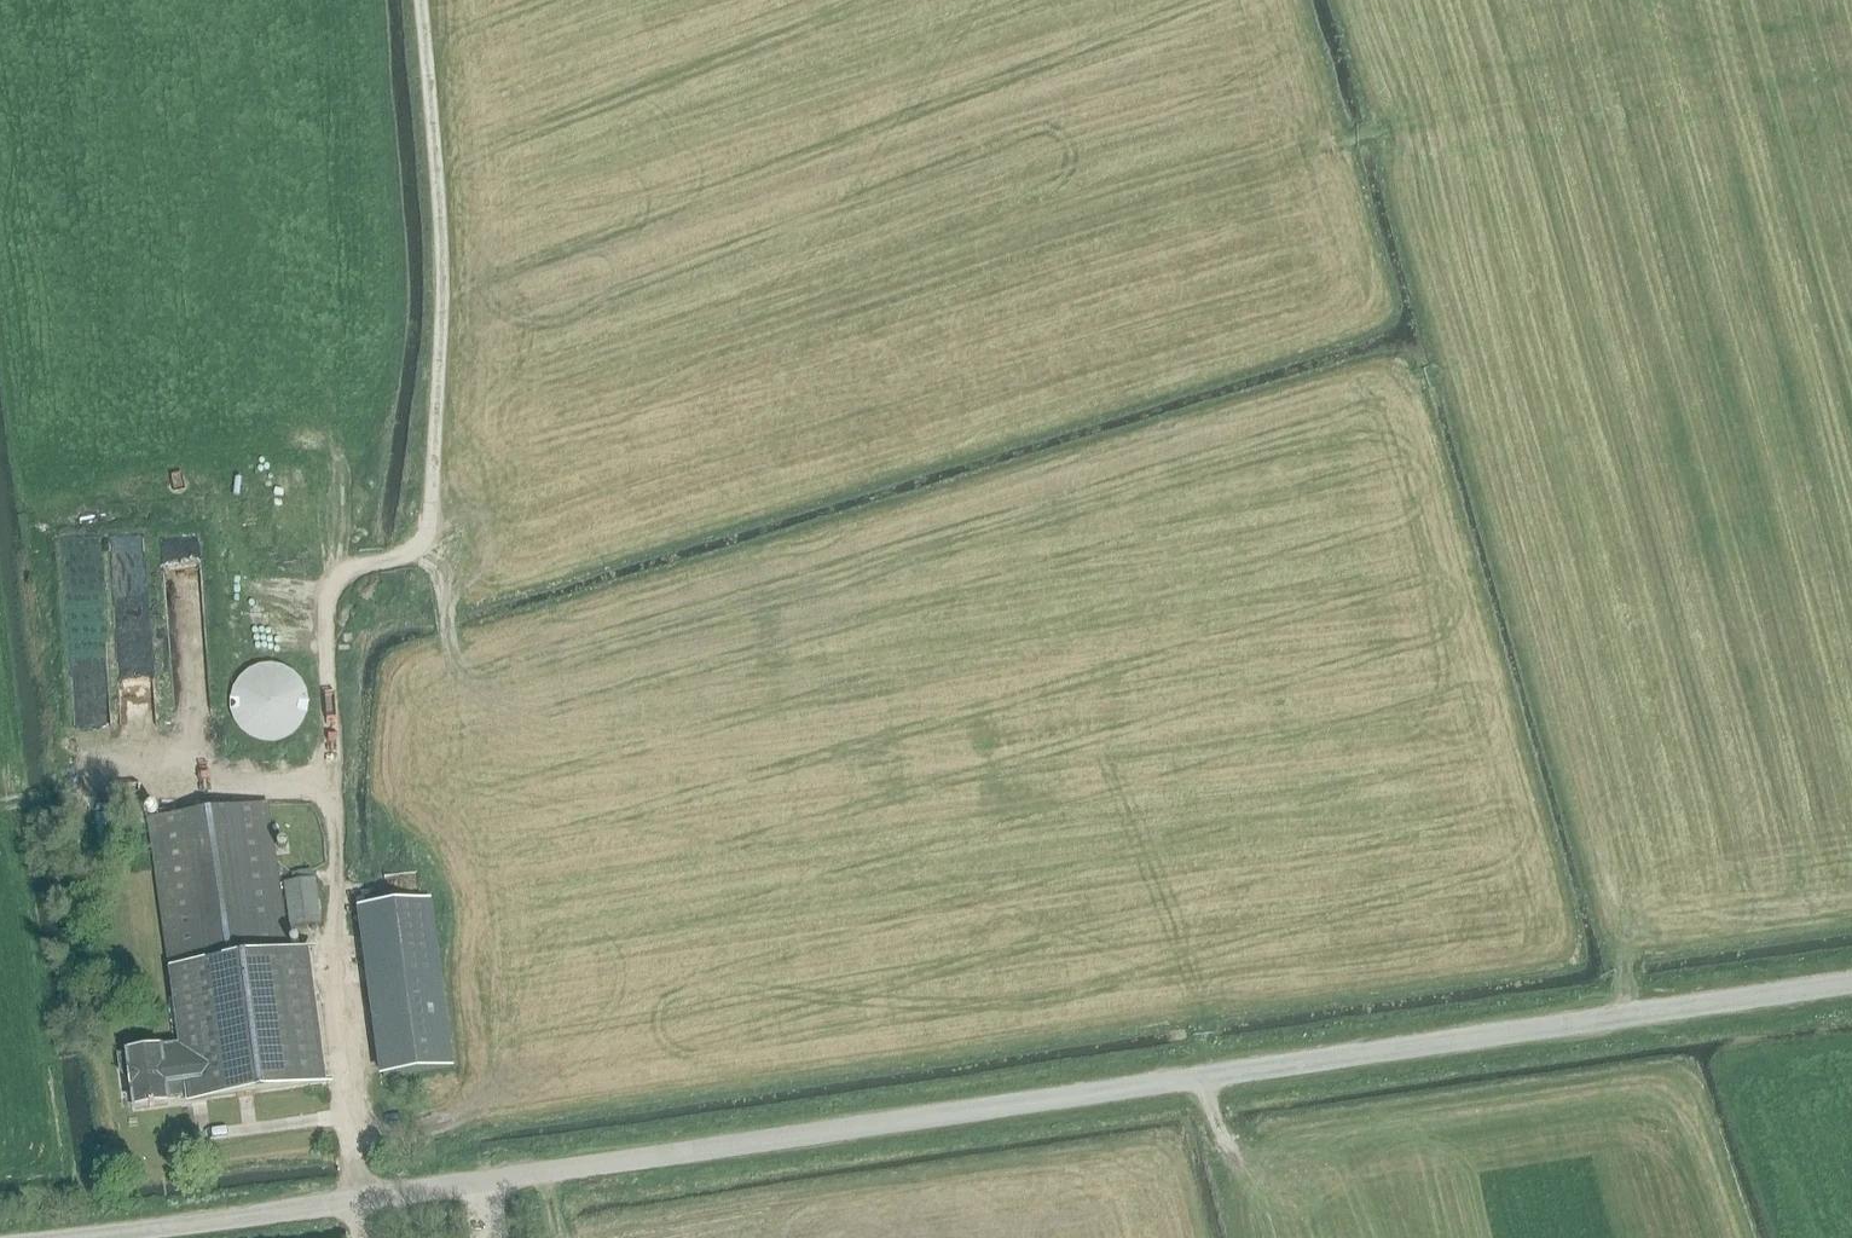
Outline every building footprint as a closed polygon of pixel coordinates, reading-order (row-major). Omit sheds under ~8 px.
[(273,664),(268,663),(262,664),(257,665),(252,667),(249,668),(247,669),(244,671),(242,673),(240,674),(238,676),(236,679),(235,681),(233,684),(231,687),(230,689),(230,691),(229,695),(228,697),(228,700),(228,702),(228,704),(228,709),(229,711),(230,714),(231,719),(234,724),(236,726),(237,729),(239,731),(241,733),(244,735),(249,738),(253,740),(258,742),(262,742),(268,743),(273,742),(279,741),(284,739),(286,738),(289,737),(292,734),(296,731),(299,727),(300,726),(301,724),(303,722),(304,719),(305,717),(306,713),(307,710),(307,707),(307,703),(307,700),(307,697),(306,693),(305,689),(304,687),(302,683),(300,680),(297,676),(295,674),(293,673),(291,671),(286,668),(281,666),(277,664),(273,664)] [(186,1103),(325,1084),(307,949),(288,952),(269,802),(149,818),(168,968),(179,1046),(117,1054),(117,1056),(119,1056),(121,1072),(129,1077),(130,1089),(132,1089),(138,1093),(139,1104),(133,1105),(134,1107),(148,1105),(148,1107),(153,1106),(152,1104),(167,1102),(166,1096),(185,1094),(186,1103)] [(320,919),(314,876),(313,868),(291,871),(292,879),(284,880),(290,923),(320,919)] [(383,1076),(450,1068),(427,899),(360,908),(383,1076)]
